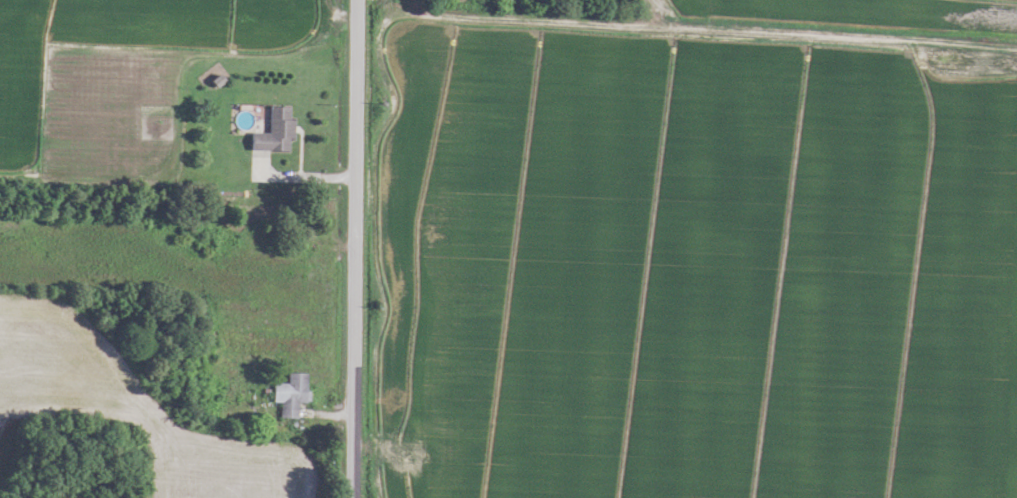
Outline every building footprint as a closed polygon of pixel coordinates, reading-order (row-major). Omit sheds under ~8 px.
[(264,134),(245,134),(245,151),(287,151),(287,108),(264,107),(264,134)] [(303,373),(283,372),(283,383),(268,383),(268,401),(277,402),(276,417),(295,417),(296,404),(302,404),(303,373)]
